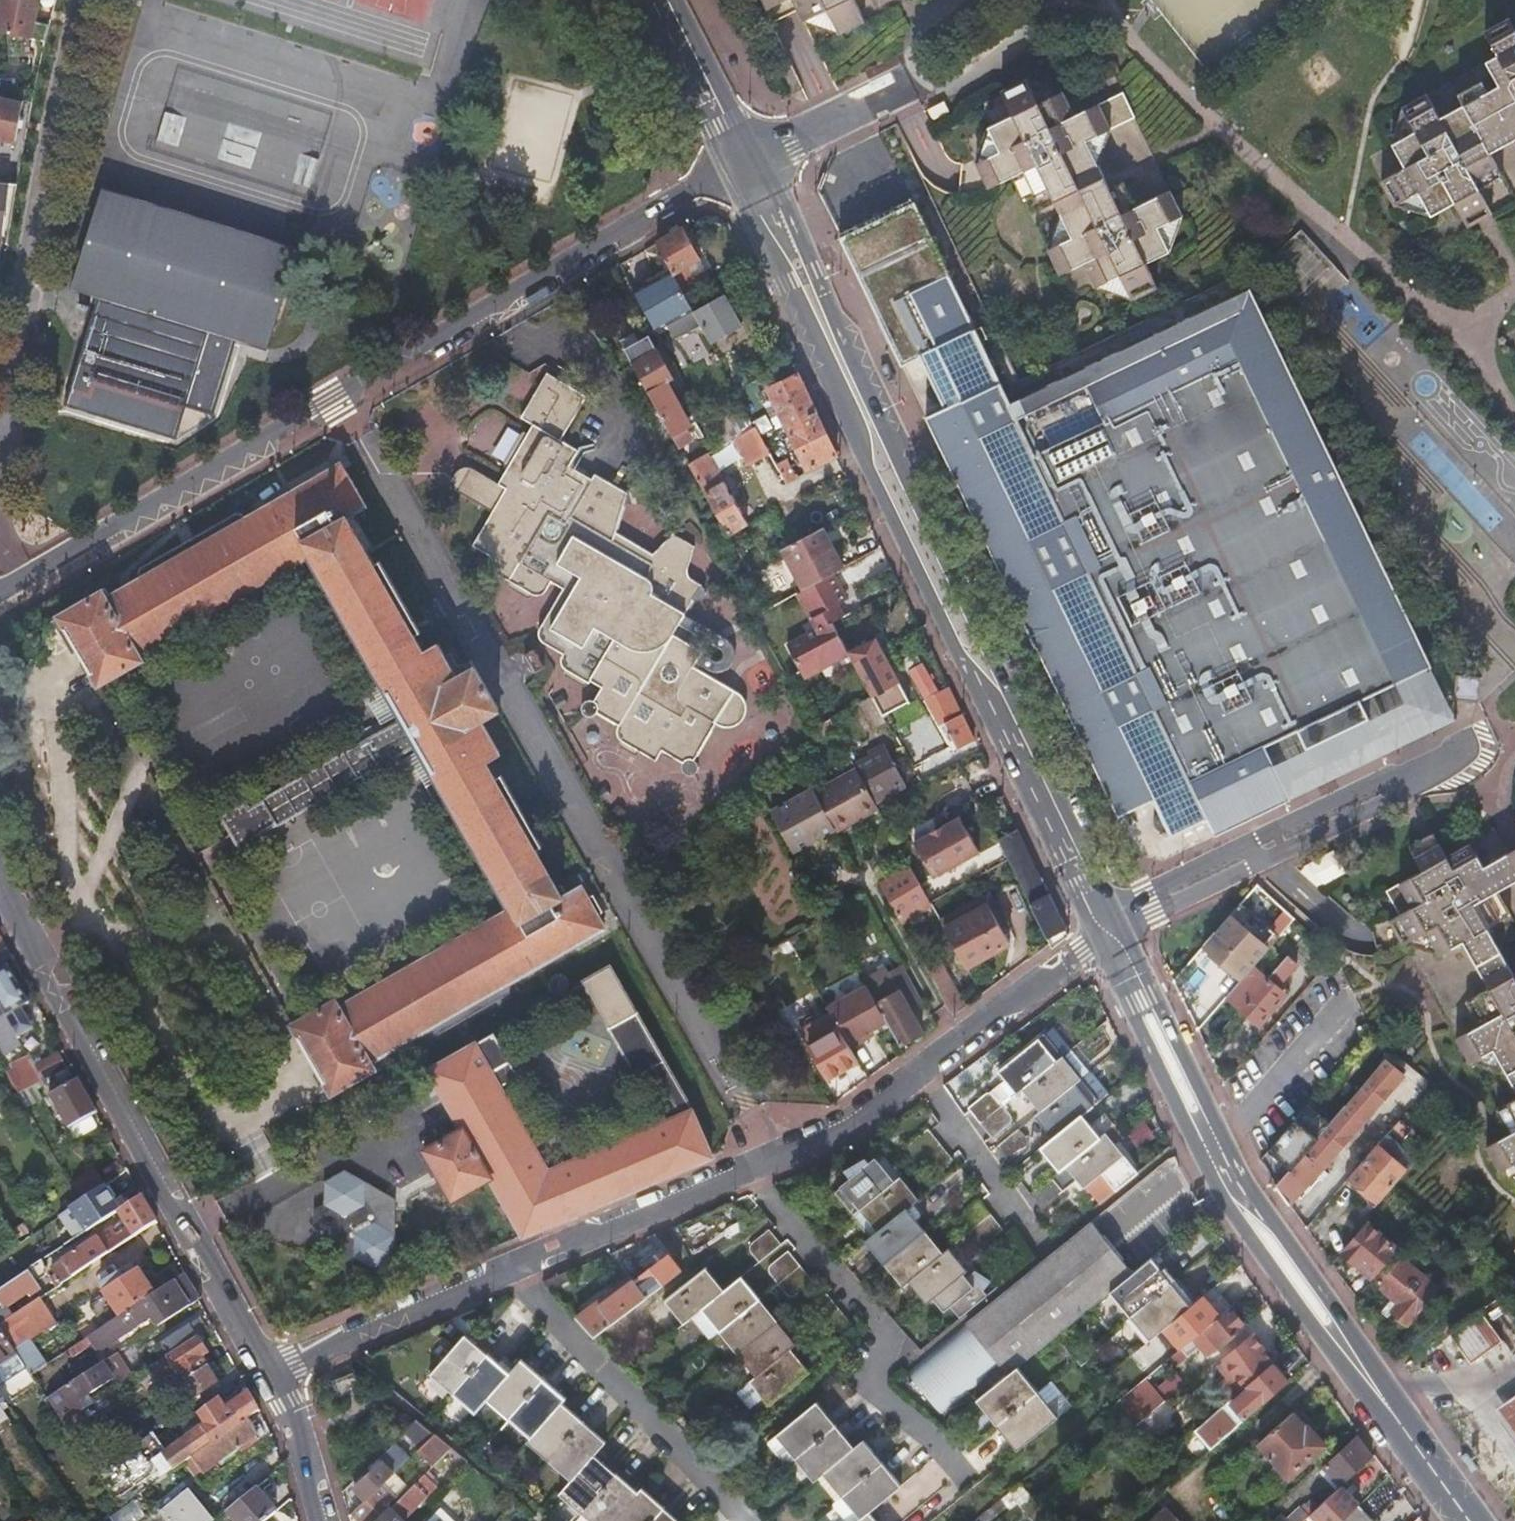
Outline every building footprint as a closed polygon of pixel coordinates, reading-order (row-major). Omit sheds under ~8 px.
[(45,41),(50,25),(35,22),(39,0),(4,0),(1,14),(0,13),(0,32),(10,34),(29,38),(45,41)] [(794,18),(818,6),(830,31),(855,18),(847,0),(785,0),(794,18)] [(794,18),(830,31),(818,6),(794,18)] [(1479,28),(1485,39),(1511,25),(1505,14),(1479,28)] [(1511,25),(1485,39),(1493,52),(1479,59),(1492,83),(1482,89),(1458,102),(1434,115),(1421,92),(1396,105),(1409,129),(1385,142),(1398,166),(1375,179),(1387,203),(1412,190),(1425,213),(1448,200),(1455,213),(1464,208),(1452,185),(1467,176),(1492,163),(1484,149),(1514,133),(1514,33),(1511,25)] [(30,63),(30,47),(29,38),(10,34),(10,64),(30,63)] [(30,47),(44,49),(45,41),(29,38),(30,47)] [(1110,70),(1113,77),(1119,74),(1115,67),(1110,70)] [(1452,91),(1458,102),(1482,89),(1476,78),(1452,91)] [(1049,251),(1059,272),(1123,217),(1122,215),(1111,191),(1106,181),(1099,167),(1111,131),(1136,119),(1123,94),(1098,106),(1088,110),(1075,117),(1063,93),(1039,105),(1027,81),(1002,93),(1013,117),(990,129),(977,166),(989,190),(1013,178),(1024,173),(1036,197),(1049,191),(1057,205),(1062,216),(1073,239),(1049,251)] [(1039,105),(1063,93),(1027,81),(1039,105)] [(22,100),(32,102),(36,84),(29,82),(21,89),(18,99),(22,100)] [(14,142),(22,100),(18,99),(0,96),(0,140),(14,142)] [(982,112),(978,105),(973,107),(977,115),(982,112)] [(1396,105),(1385,142),(1409,129),(1396,105)] [(941,106),(933,110),(938,120),(946,116),(941,106)] [(1497,174),(1492,163),(1467,176),(1474,187),(1497,174)] [(1026,202),(1036,197),(1024,173),(1013,178),(1026,202)] [(1474,187),(1467,176),(1452,185),(1464,208),(1480,199),(1474,187)] [(0,183),(0,236),(1,237),(0,245),(7,246),(17,184),(0,183)] [(1122,215),(1132,208),(1122,186),(1111,191),(1122,215)] [(1123,217),(1059,272),(1087,262),(1098,286),(1122,274),(1134,298),(1159,285),(1148,261),(1172,249),(1161,226),(1185,214),(1172,188),(1133,209),(1123,217)] [(100,297),(209,331),(242,341),(272,242),(103,190),(73,289),(100,297)] [(1387,203),(1425,213),(1412,190),(1387,203)] [(1480,199),(1464,208),(1455,213),(1461,224),(1486,210),(1480,199)] [(1172,249),(1185,214),(1161,226),(1172,249)] [(1062,216),(1049,251),(1073,239),(1062,216)] [(1392,221),(1396,228),(1402,225),(1398,218),(1392,221)] [(655,242),(656,246),(683,232),(681,228),(655,242)] [(683,232),(656,246),(672,273),(682,293),(697,285),(686,266),(698,259),(683,232)] [(945,268),(912,284),(937,340),(919,348),(934,380),(943,399),(947,406),(928,415),(1120,814),(1155,796),(1161,810),(1171,830),(1173,834),(1209,817),(1214,827),(1288,791),(1267,745),(1299,729),(1308,748),(1371,717),(1362,699),(1434,665),(1247,269),(1013,399),(945,268)] [(672,273),(633,294),(654,331),(666,325),(673,338),(699,324),(693,312),(692,311),(683,294),(682,293),(672,273)] [(1122,274),(1098,286),(1134,298),(1122,274)] [(724,295),(693,312),(699,324),(710,343),(740,326),(724,295)] [(209,331),(100,297),(97,307),(81,302),(79,307),(96,312),(73,388),(60,384),(52,413),(63,416),(67,405),(176,438),(192,385),(195,386),(195,383),(193,382),(194,379),(210,383),(221,345),(206,340),(209,331)] [(635,341),(623,348),(677,446),(693,437),(688,430),(697,425),(690,413),(686,415),(665,379),(670,377),(646,335),(635,341)] [(632,336),(620,343),(623,348),(635,341),(632,336)] [(615,742),(650,762),(656,751),(678,763),(677,766),(676,769),(677,772),(680,776),(683,777),(686,777),(687,777),(690,776),(692,774),(694,772),(695,768),(695,765),(693,763),(691,760),(715,717),(681,697),(680,697),(680,696),(679,695),(679,694),(678,693),(678,692),(678,691),(678,690),(677,689),(678,688),(678,687),(678,686),(678,685),(679,685),(691,663),(694,657),(666,640),(672,630),(678,619),(684,608),(690,597),(694,598),(696,598),(699,597),(702,595),(703,593),(704,590),(703,586),(701,583),(700,581),(689,576),(687,573),(686,570),(686,566),(686,563),(695,542),(673,529),(645,556),(612,537),(625,489),(607,479),(592,470),(590,474),(568,461),(576,449),(558,438),(584,394),(544,371),(519,416),(531,422),(496,483),(503,487),(489,511),(471,544),(488,553),(486,557),(486,563),(488,567),(491,569),(529,591),(533,593),(537,592),(541,590),(544,586),(556,593),(533,632),(532,636),(532,640),(533,643),(536,647),(557,658),(556,661),(556,666),(557,670),(560,674),(582,686),(584,683),(595,690),(587,702),(585,701),(581,701),(579,702),(576,704),(574,708),(574,711),(576,716),(581,719),(584,719),(588,718),(590,716),(591,714),(612,726),(611,729),(611,734),(612,738),(615,742)] [(744,374),(730,380),(736,391),(749,384),(744,374)] [(813,410),(796,374),(766,389),(783,424),(813,410)] [(943,399),(934,380),(931,382),(929,383),(928,385),(928,387),(927,389),(928,392),(929,394),(930,396),(931,397),(933,398),(935,399),(937,400),(939,400),(941,399),(943,399)] [(732,412),(705,426),(716,446),(732,437),(754,425),(746,410),(734,417),(732,412)] [(813,410),(783,424),(807,472),(836,458),(813,410)] [(754,425),(732,437),(748,464),(769,453),(766,447),(760,436),(754,425)] [(727,534),(746,524),(705,452),(687,462),(727,534)] [(778,469),(785,482),(797,477),(787,458),(776,463),(779,468),(778,469)] [(291,1025),(330,1093),(374,1068),(370,1061),(405,1040),(408,1045),(414,1047),(509,993),(510,988),(507,982),(603,927),(596,914),(601,911),(591,894),(586,897),(579,885),(561,895),(484,759),(498,752),(480,719),(498,709),(470,660),(462,664),(466,671),(456,676),(438,644),(423,652),(347,518),(365,508),(340,465),(245,520),(242,514),(237,512),(141,568),(139,573),(143,579),(108,599),(103,591),(59,617),(98,685),(142,660),(138,653),(311,553),(404,716),(261,797),(262,799),(249,807),(245,801),(219,815),(241,854),(267,839),(263,833),(276,825),(278,827),(420,745),(512,908),(339,1007),(335,1000),(291,1025)] [(489,511),(503,487),(496,483),(468,467),(463,466),(458,468),(454,470),(451,473),(450,477),(450,480),(452,486),(455,490),(489,511)] [(727,534),(751,578),(770,567),(758,547),(768,541),(762,531),(752,536),(746,524),(727,534)] [(813,533),(834,571),(841,567),(821,528),(813,533)] [(812,531),(793,542),(794,544),(813,533),(812,531)] [(781,549),(804,588),(830,573),(834,571),(813,533),(794,544),(793,542),(781,549)] [(804,588),(796,593),(816,629),(786,646),(802,677),(848,652),(831,622),(838,619),(831,605),(837,602),(844,598),(830,573),(804,588)] [(831,605),(838,619),(844,615),(837,602),(831,605)] [(728,633),(684,608),(678,619),(721,643),(722,645),(723,647),(722,651),(720,654),(717,655),(715,654),(672,630),(666,640),(694,657),(707,665),(711,666),(717,667),(723,666),(728,663),(731,660),(733,657),(734,653),(735,649),(734,642),(731,635),(728,633)] [(867,641),(848,652),(872,695),(882,715),(909,700),(894,674),(886,679),(867,641)] [(909,647),(898,653),(903,661),(914,656),(909,647)] [(533,650),(524,655),(534,672),(543,667),(533,650)] [(903,661),(908,672),(911,671),(919,666),(914,656),(903,661)] [(734,687),(691,663),(679,685),(678,685),(678,686),(678,687),(678,688),(677,689),(678,690),(678,691),(678,692),(678,693),(679,694),(679,695),(680,696),(680,697),(681,697),(715,717),(717,718),(722,719),(728,719),(732,717),(737,714),(740,710),(741,707),(742,700),(741,695),(738,691),(734,687)] [(919,666),(911,671),(926,697),(939,690),(924,663),(919,666)] [(1484,702),(1486,675),(1459,673),(1457,700),(1484,702)] [(942,698),(950,693),(948,689),(939,694),(942,698)] [(951,751),(972,739),(950,693),(942,698),(939,694),(925,701),(938,725),(951,751)] [(872,695),(859,703),(872,729),(886,722),(882,715),(872,695)] [(829,719),(813,728),(818,736),(834,727),(829,719)] [(896,737),(913,772),(929,763),(913,730),(896,737)] [(884,744),(883,745),(868,752),(870,755),(854,763),(877,801),(906,785),(884,744)] [(814,791),(834,827),(857,813),(860,817),(878,807),(876,804),(856,768),(814,791)] [(808,824),(815,837),(834,827),(814,791),(812,787),(794,798),(808,824)] [(770,811),(785,837),(808,824),(794,798),(770,811)] [(1167,831),(1171,830),(1161,810),(1159,812),(1157,813),(1156,815),(1155,818),(1155,821),(1155,823),(1156,826),(1158,828),(1160,830),(1163,831),(1167,831)] [(857,813),(834,827),(836,831),(860,817),(857,813)] [(959,817),(914,842),(933,877),(979,852),(959,817)] [(785,837),(790,846),(805,837),(808,842),(815,837),(808,824),(785,837)] [(996,837),(1007,859),(1007,860),(1049,943),(1065,931),(1048,897),(1015,829),(996,837)] [(1414,856),(1422,851),(1436,842),(1430,831),(1408,845),(1414,856)] [(1512,973),(1498,949),(1485,926),(1508,913),(1495,890),(1514,878),(1514,869),(1505,851),(1481,865),(1467,842),(1444,856),(1447,862),(1433,870),(1422,851),(1414,856),(1421,869),(1384,890),(1398,914),(1412,937),(1424,930),(1437,954),(1461,940),(1488,987),(1476,994),(1489,1018),(1478,1024),(1455,1038),(1468,1062),(1492,1049),(1514,1090),(1514,971),(1512,973)] [(1447,862),(1444,856),(1436,842),(1422,851),(1433,870),(1447,862)] [(1514,869),(1514,845),(1505,851),(1514,869)] [(1333,855),(1305,868),(1323,884),(1341,871),(1333,855)] [(909,865),(878,881),(892,906),(900,919),(930,903),(930,902),(929,900),(921,886),(909,865)] [(989,893),(939,920),(965,967),(1009,943),(1006,937),(1000,927),(1006,923),(989,893)] [(1255,901),(1248,895),(1237,907),(1244,913),(1255,901)] [(1485,926),(1498,949),(1508,913),(1485,926)] [(1246,926),(1231,914),(1229,916),(1205,944),(1221,958),(1218,962),(1225,969),(1229,964),(1240,973),(1259,951),(1254,946),(1260,938),(1246,926)] [(1412,937),(1398,914),(1387,920),(1394,932),(1401,944),(1412,937)] [(1012,934),(1006,923),(1000,927),(1006,937),(1012,934)] [(1249,923),(1246,926),(1260,938),(1263,935),(1249,923)] [(1412,937),(1401,944),(1437,954),(1424,930),(1412,937)] [(1275,952),(1270,948),(1253,967),(1226,999),(1254,1023),(1281,991),(1277,987),(1297,965),(1287,956),(1268,979),(1258,971),(1275,952)] [(939,989),(952,1014),(964,1006),(934,953),(922,960),(939,989)] [(902,964),(888,971),(908,1009),(922,1001),(902,964)] [(7,965),(0,969),(0,1007),(16,1035),(32,1027),(20,1006),(28,1002),(7,965)] [(522,1235),(711,1155),(690,1109),(609,965),(574,985),(591,1015),(604,1008),(635,1067),(651,1059),(676,1104),(643,1118),(648,1126),(547,1170),(500,1086),(520,1074),(495,1030),(429,1068),(461,1126),(423,1148),(451,1197),(489,1176),(522,1235)] [(886,1020),(899,1044),(921,1032),(908,1009),(888,971),(885,966),(863,978),(866,984),(886,1020)] [(866,984),(826,1006),(828,1009),(836,1023),(849,1046),(864,1038),(862,1033),(886,1020),(866,984)] [(1286,996),(1281,991),(1254,1023),(1259,1027),(1286,996)] [(1489,1018),(1476,994),(1465,1000),(1478,1024),(1489,1018)] [(4,1052),(20,1043),(16,1035),(0,1007),(0,1045),(4,1052)] [(799,1026),(808,1040),(836,1023),(828,1009),(799,1026)] [(829,1077),(858,1060),(849,1046),(836,1023),(808,1040),(829,1077)] [(1014,1092),(1020,1087),(1055,1058),(1037,1036),(996,1070),(1014,1092)] [(1038,1109),(1074,1081),(1079,1077),(1061,1054),(1055,1058),(1020,1087),(1038,1109)] [(20,1095),(42,1082),(27,1055),(11,1063),(14,1069),(7,1074),(17,1092),(20,1095)] [(46,1080),(63,1070),(55,1058),(39,1067),(46,1080)] [(1386,1066),(1381,1062),(1364,1082),(1353,1095),(1344,1106),(1318,1137),(1290,1170),(1276,1186),(1289,1204),(1323,1168),(1318,1165),(1366,1108),(1371,1112),(1400,1077),(1390,1068),(1391,1067),(1388,1064),(1386,1066)] [(50,1095),(69,1128),(90,1115),(95,1112),(77,1079),(50,1095)] [(1052,1136),(1081,1113),(1092,1103),(1074,1081),(1038,1109),(1033,1114),(1052,1136)] [(965,1106),(968,1109),(978,1121),(1001,1103),(993,1093),(991,1092),(988,1091),(985,1091),(984,1091),(983,1092),(965,1106)] [(27,1109),(20,1095),(17,1092),(9,1097),(19,1114),(27,1109)] [(1506,1105),(1514,1120),(1514,1100),(1506,1105)] [(1317,1106),(1312,1101),(1279,1139),(1277,1142),(1269,1151),(1290,1170),(1318,1137),(1302,1124),(1317,1106)] [(978,1121),(988,1135),(991,1138),(1008,1124),(1009,1123),(1011,1121),(1011,1117),(1011,1115),(1010,1113),(1001,1103),(978,1121)] [(1506,1105),(1495,1111),(1509,1134),(1514,1131),(1514,1120),(1506,1105)] [(1065,1162),(1104,1129),(1113,1122),(1103,1110),(1089,1122),(1081,1113),(1052,1136),(1040,1146),(1058,1167),(1065,1162)] [(90,1115),(69,1128),(75,1138),(96,1125),(90,1115)] [(995,1144),(1005,1158),(1008,1161),(1026,1146),(1028,1145),(1029,1142),(1029,1139),(1027,1136),(1019,1126),(995,1144)] [(1102,1172),(1116,1189),(1138,1170),(1104,1129),(1065,1162),(1058,1167),(1029,1191),(1042,1208),(1061,1193),(1062,1192),(1062,1191),(1074,1181),(1076,1180),(1078,1179),(1084,1187),(1102,1172)] [(1509,1134),(1486,1147),(1500,1172),(1514,1163),(1514,1131),(1509,1134)] [(1377,1144),(1387,1153),(1390,1149),(1380,1140),(1377,1144)] [(1434,1143),(1437,1148),(1441,1148),(1443,1143),(1438,1140),(1434,1143)] [(951,1158),(938,1142),(915,1161),(923,1170),(925,1171),(927,1173),(930,1173),(933,1172),(951,1158)] [(1374,1207),(1392,1187),(1406,1169),(1387,1153),(1377,1144),(1345,1182),(1374,1207)] [(832,1191),(851,1214),(857,1209),(898,1175),(900,1174),(882,1152),(874,1158),(873,1157),(832,1191)] [(1500,1172),(1514,1176),(1514,1163),(1500,1172)] [(343,1261),(353,1255),(373,1267),(394,1255),(394,1197),(344,1166),(323,1178),(325,1201),(316,1208),(315,1219),(325,1225),(324,1237),(333,1243),(333,1255),(343,1261)] [(857,1209),(875,1230),(904,1207),(912,1200),(916,1197),(898,1175),(857,1209)] [(120,1209),(104,1187),(80,1202),(71,1208),(86,1231),(119,1210),(120,1209)] [(156,1221),(141,1195),(120,1209),(119,1210),(125,1220),(90,1242),(90,1243),(63,1260),(63,1261),(52,1268),(58,1278),(54,1282),(57,1286),(156,1221)] [(904,1207),(913,1217),(921,1211),(912,1200),(904,1207)] [(867,1237),(864,1239),(882,1261),(922,1228),(913,1217),(904,1207),(875,1230),(867,1237)] [(851,1214),(849,1215),(867,1237),(875,1230),(857,1209),(851,1214)] [(1003,1227),(989,1211),(966,1230),(975,1241),(977,1242),(979,1243),(980,1243),(983,1243),(985,1242),(1003,1227)] [(253,1216),(255,1226),(265,1225),(263,1214),(253,1216)] [(1088,1221),(1041,1259),(1085,1311),(1110,1290),(1130,1274),(1132,1272),(1088,1221)] [(1382,1266),(1397,1248),(1391,1243),(1367,1223),(1341,1253),(1355,1265),(1357,1262),(1367,1270),(1376,1260),(1382,1266)] [(780,1241),(767,1225),(748,1242),(747,1245),(747,1247),(749,1251),(757,1261),(780,1241)] [(882,1261),(900,1284),(906,1280),(941,1251),(922,1228),(882,1261)] [(628,1280),(580,1316),(599,1332),(680,1269),(670,1255),(672,1254),(664,1243),(641,1261),(648,1270),(631,1284),(628,1280)] [(947,1246),(955,1257),(958,1255),(949,1244),(947,1246)] [(942,1310),(948,1305),(950,1303),(956,1310),(979,1291),(981,1289),(990,1277),(973,1269),(964,1276),(962,1272),(966,1269),(955,1257),(947,1246),(941,1251),(906,1280),(925,1302),(931,1297),(942,1310)] [(1407,1324),(1437,1288),(1422,1276),(1430,1266),(1408,1247),(1381,1281),(1379,1280),(1378,1281),(1379,1282),(1377,1285),(1386,1292),(1374,1306),(1387,1317),(1392,1311),(1407,1324)] [(769,1273),(777,1283),(800,1263),(787,1248),(770,1263),(768,1267),(768,1269),(769,1273)] [(1130,1274),(1110,1290),(1130,1315),(1170,1281),(1150,1257),(1132,1272),(1130,1274)] [(998,1366),(1006,1376),(1019,1366),(1061,1331),(1085,1311),(1041,1259),(963,1323),(964,1324),(998,1366)] [(40,1261),(0,1287),(0,1310),(2,1308),(38,1285),(34,1278),(43,1272),(45,1268),(40,1261)] [(1364,1273),(1367,1270),(1357,1262),(1355,1265),(1364,1273)] [(800,1263),(777,1283),(786,1293),(788,1294),(791,1294),(792,1294),(795,1294),(796,1293),(797,1293),(813,1279),(800,1263)] [(667,1301),(685,1323),(692,1317),(703,1308),(725,1289),(707,1267),(667,1301)] [(153,1293),(137,1269),(119,1281),(97,1295),(102,1304),(107,1300),(118,1316),(153,1293)] [(184,1274),(153,1293),(118,1316),(88,1335),(98,1351),(150,1316),(157,1326),(199,1299),(184,1274)] [(742,1274),(725,1289),(703,1308),(721,1330),(760,1297),(742,1274)] [(1170,1281),(1130,1315),(1132,1317),(1149,1339),(1162,1327),(1189,1304),(1172,1284),(1170,1281)] [(948,1305),(959,1317),(986,1295),(981,1289),(979,1291),(956,1310),(950,1303),(948,1305)] [(1162,1327),(1178,1348),(1229,1306),(1217,1294),(1206,1303),(1200,1295),(1189,1304),(1162,1327)] [(721,1330),(739,1353),(779,1319),(760,1297),(721,1330)] [(39,1298),(0,1324),(0,1328),(14,1348),(23,1342),(55,1322),(39,1298)] [(1240,1309),(1234,1301),(1230,1305),(1236,1312),(1240,1309)] [(1236,1312),(1230,1305),(1229,1306),(1178,1348),(1173,1352),(1180,1360),(1205,1338),(1213,1347),(1220,1345),(1245,1324),(1236,1312)] [(1499,1338),(1478,1306),(1446,1328),(1467,1360),(1499,1338)] [(703,1308),(692,1317),(710,1339),(721,1330),(703,1308)] [(203,1331),(206,1330),(198,1318),(165,1340),(172,1351),(181,1345),(197,1336),(203,1331)] [(779,1319),(739,1353),(757,1376),(792,1346),(797,1341),(779,1319)] [(984,1379),(998,1366),(964,1324),(904,1373),(939,1416),(984,1379)] [(0,1328),(0,1362),(16,1352),(14,1348),(0,1328)] [(433,1373),(455,1392),(489,1352),(467,1333),(433,1373)] [(1272,1362),(1273,1361),(1253,1333),(1224,1357),(1227,1362),(1221,1367),(1222,1369),(1217,1374),(1232,1396),(1248,1383),(1272,1362)] [(182,1379),(203,1365),(199,1359),(208,1353),(197,1336),(181,1345),(172,1351),(149,1367),(159,1382),(175,1372),(175,1373),(177,1372),(182,1379)] [(1157,1352),(1147,1340),(1135,1350),(1145,1362),(1157,1352)] [(23,1342),(14,1348),(16,1352),(20,1358),(30,1352),(23,1342)] [(757,1376),(752,1380),(766,1396),(771,1402),(811,1368),(792,1346),(757,1376)] [(489,1352),(455,1392),(477,1411),(489,1397),(511,1371),(489,1352)] [(110,1356),(102,1362),(113,1378),(121,1373),(110,1356)] [(489,1397),(511,1417),(545,1377),(523,1358),(511,1371),(489,1397)] [(46,1399),(63,1424),(84,1409),(85,1408),(80,1400),(113,1378),(102,1362),(46,1399)] [(213,1370),(208,1362),(203,1365),(204,1367),(205,1367),(209,1372),(213,1370)] [(1287,1380),(1272,1362),(1248,1383),(1251,1386),(1231,1403),(1228,1400),(1194,1429),(1210,1448),(1244,1418),(1287,1380)] [(204,1367),(203,1365),(182,1379),(183,1381),(178,1384),(189,1401),(216,1383),(209,1372),(205,1367),(204,1367)] [(991,1388),(978,1400),(998,1424),(1039,1390),(1019,1366),(1006,1376),(991,1388)] [(1006,1376),(998,1366),(984,1379),(991,1388),(1006,1376)] [(545,1377),(511,1417),(533,1436),(564,1401),(568,1396),(545,1377)] [(766,1396),(752,1380),(739,1392),(752,1408),(766,1396)] [(1039,1390),(998,1424),(1000,1426),(1017,1448),(1058,1414),(1041,1393),(1039,1390)] [(1495,1404),(1514,1434),(1514,1390),(1495,1404)] [(247,1419),(259,1410),(247,1392),(219,1412),(214,1405),(199,1416),(204,1424),(164,1453),(152,1436),(96,1473),(119,1508),(157,1482),(185,1462),(204,1448),(208,1445),(247,1419)] [(8,1406),(5,1401),(0,1404),(0,1422),(8,1417),(3,1409),(8,1406)] [(533,1436),(529,1440),(551,1459),(586,1420),(564,1401),(533,1436)] [(780,1436),(798,1459),(839,1426),(820,1403),(780,1436)] [(1294,1413),(1292,1411),(1258,1442),(1266,1451),(1258,1458),(1272,1474),(1281,1467),(1289,1476),(1324,1444),(1312,1431),(1316,1427),(1300,1408),(1294,1413)] [(63,1424),(79,1448),(100,1433),(84,1409),(63,1424)] [(190,1469),(195,1476),(202,1471),(203,1473),(238,1448),(239,1449),(240,1448),(242,1451),(258,1440),(254,1435),(257,1433),(258,1433),(247,1419),(208,1445),(204,1448),(185,1462),(190,1469)] [(586,1420),(551,1459),(573,1478),(595,1452),(607,1438),(586,1420)] [(408,1426),(387,1447),(392,1453),(414,1432),(408,1426)] [(839,1426),(798,1459),(816,1482),(818,1480),(824,1476),(857,1449),(839,1426)] [(450,1445),(434,1432),(418,1447),(430,1458),(433,1462),(432,1463),(432,1464),(438,1458),(450,1445)] [(96,1473),(152,1436),(150,1433),(95,1473),(96,1473)] [(798,1459),(780,1436),(772,1442),(790,1466),(798,1459)] [(1340,1484),(1371,1456),(1356,1436),(1324,1467),(1340,1484)] [(866,1442),(857,1449),(824,1476),(842,1498),(884,1463),(866,1442)] [(466,1459),(450,1445),(438,1458),(446,1465),(454,1472),(466,1459)] [(573,1478),(561,1491),(583,1511),(617,1471),(595,1452),(573,1478)] [(438,1458),(432,1464),(423,1474),(431,1481),(446,1465),(438,1458)] [(358,1492),(365,1499),(366,1498),(380,1484),(393,1472),(393,1471),(381,1459),(353,1487),(358,1492)] [(902,1486),(884,1463),(842,1498),(860,1520),(869,1512),(902,1486)] [(1336,1489),(1340,1484),(1324,1467),(1319,1471),(1336,1489)] [(394,1493),(396,1496),(408,1484),(394,1471),(393,1471),(393,1472),(404,1483),(394,1493)] [(583,1511),(595,1520),(612,1520),(640,1490),(617,1471),(583,1511)] [(355,1509),(367,1520),(371,1520),(396,1496),(394,1493),(404,1483),(393,1472),(380,1484),(366,1498),(365,1499),(356,1508),(355,1509)] [(376,1520),(405,1520),(402,1519),(435,1485),(431,1481),(423,1474),(376,1520)] [(824,1476),(818,1480),(837,1503),(842,1498),(824,1476)] [(640,1490),(612,1520),(652,1520),(666,1505),(643,1486),(640,1490)] [(276,1512),(256,1487),(227,1511),(236,1520),(266,1520),(276,1512)] [(354,1495),(358,1492),(353,1487),(350,1490),(354,1495)] [(168,1520),(215,1520),(217,1519),(193,1488),(188,1492),(161,1512),(168,1520)] [(158,1508),(161,1512),(188,1492),(184,1489),(158,1508)] [(1317,1520),(1340,1520),(1357,1505),(1359,1503),(1345,1489),(1314,1518),(1317,1520)] [(834,1505),(847,1520),(859,1520),(860,1520),(842,1498),(837,1503),(834,1505)] [(1308,1501),(1301,1507),(1307,1514),(1313,1508),(1308,1501)] [(652,1520),(684,1520),(666,1505),(652,1520)] [(1357,1505),(1340,1520),(1373,1520),(1357,1505)] [(1308,1515),(1307,1514),(1301,1507),(1300,1506),(1283,1520),(1301,1520),(1308,1515)] [(1164,1507),(1149,1520),(1176,1520),(1164,1507)] [(869,1512),(860,1520),(859,1520),(876,1520),(869,1512)]
